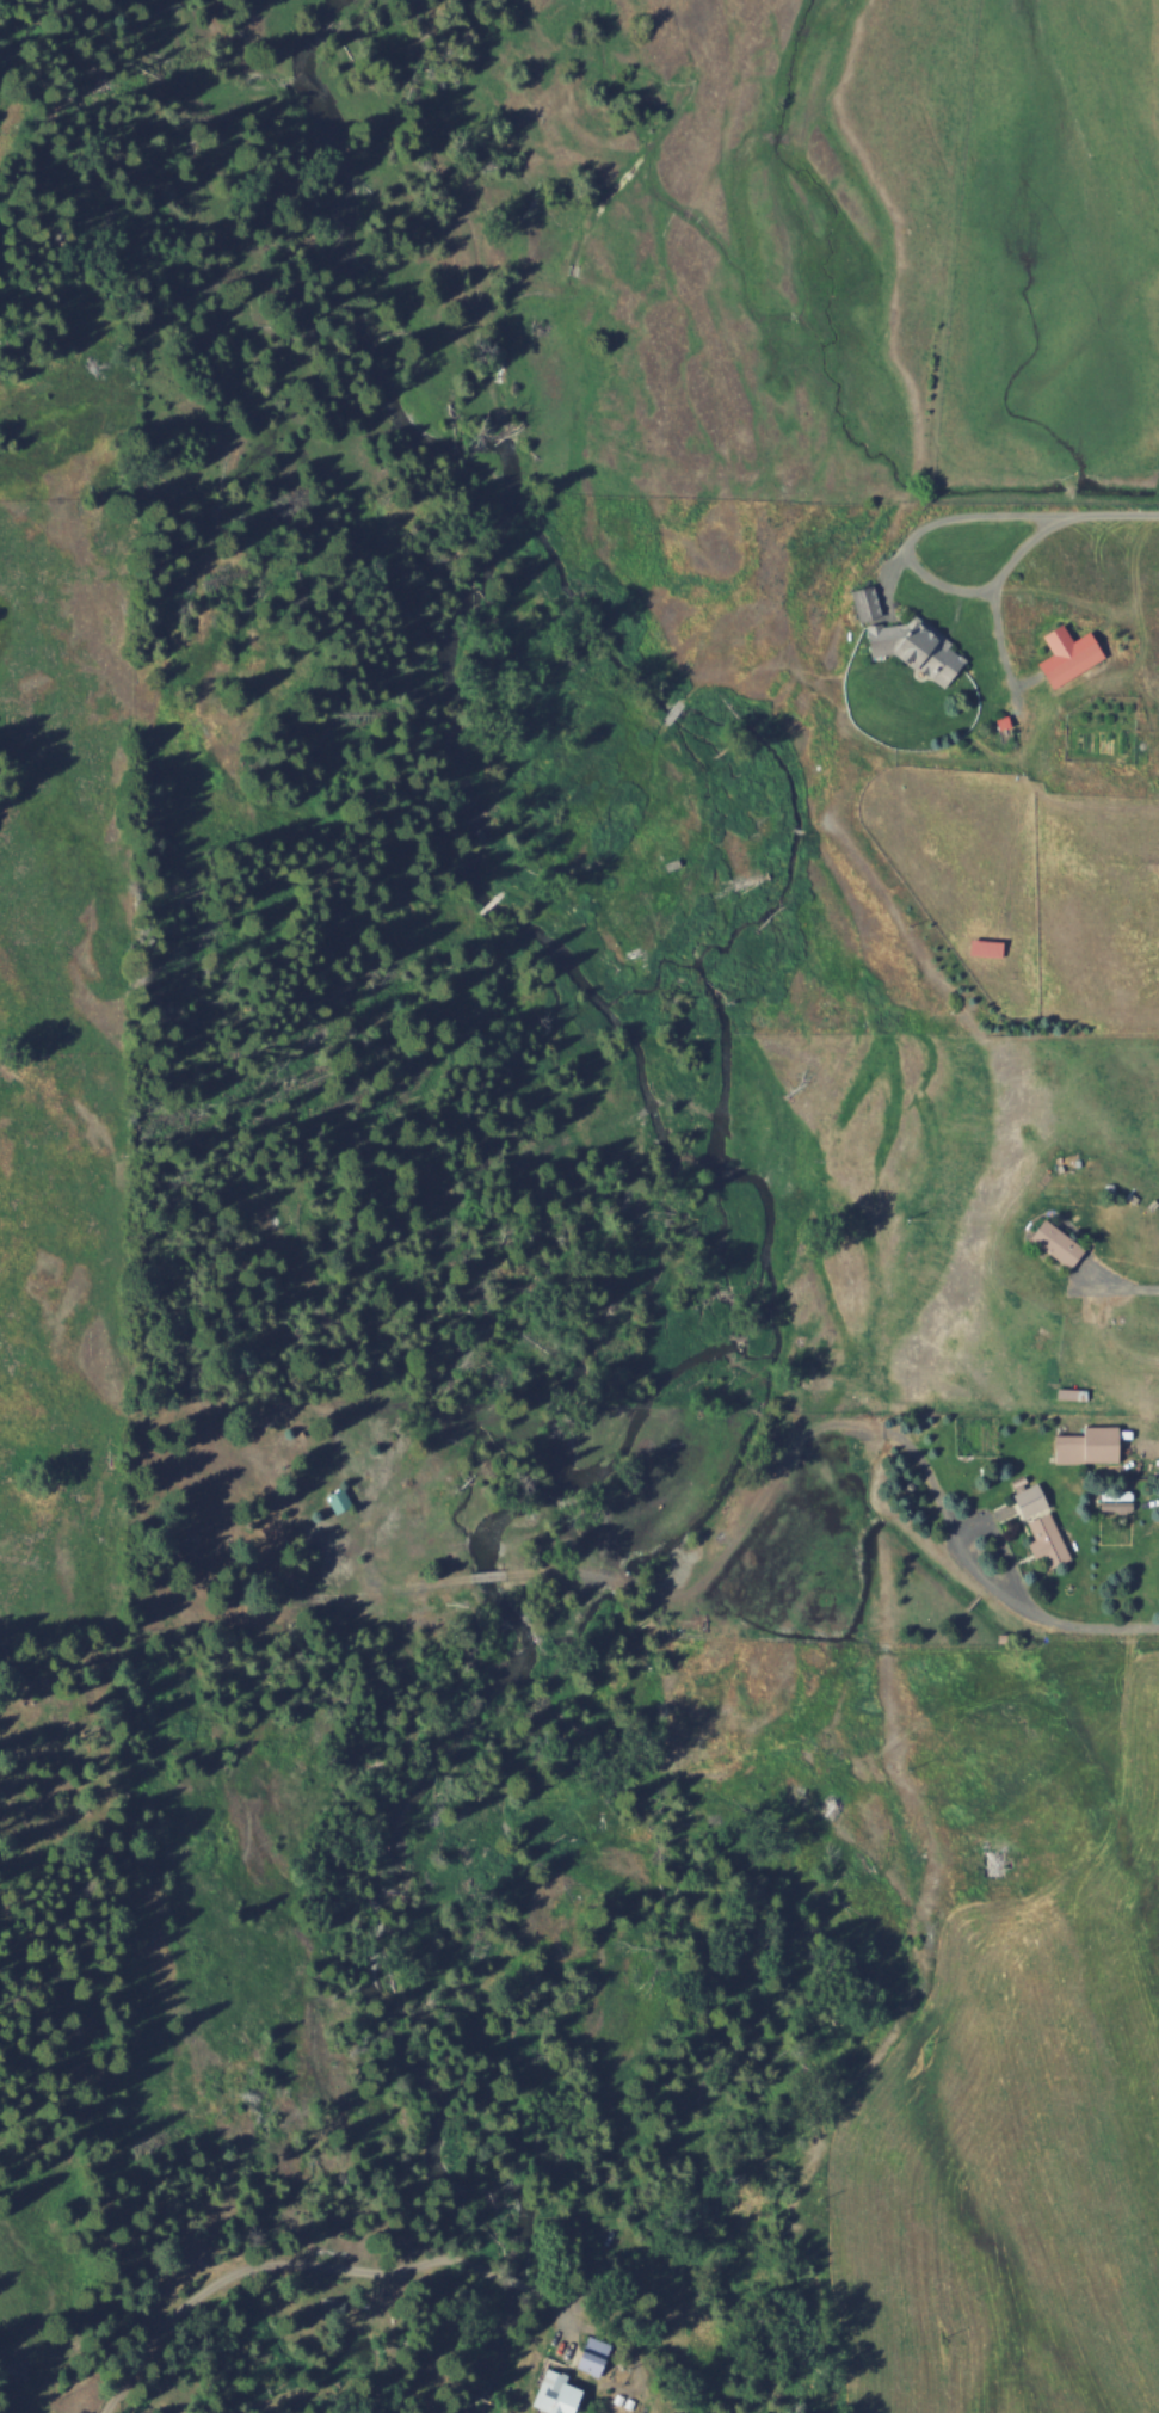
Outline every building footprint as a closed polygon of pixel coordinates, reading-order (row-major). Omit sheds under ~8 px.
[(855,586),(862,618),(880,614),(874,582),(855,586)] [(963,654),(949,647),(955,634),(910,612),(902,629),(876,616),(862,644),(946,687),(963,654)] [(1103,657),(1088,629),(1070,639),(1060,621),(1039,633),(1050,653),(1034,662),(1049,688),(1103,657)] [(1009,955),(1010,938),(976,936),(975,952),(1009,955)] [(1093,1247),(1052,1217),(1036,1238),(1077,1268),(1093,1247)] [(1058,1433),(1058,1461),(1126,1461),(1126,1424),(1088,1424),(1088,1433),(1058,1433)] [(1019,1493),(1031,1517),(1056,1505),(1044,1481),(1019,1493)] [(357,1505),(348,1486),(331,1494),(341,1513),(357,1505)] [(1137,1494),(1106,1494),(1106,1510),(1137,1510),(1137,1494)] [(1039,1540),(1034,1542),(1041,1560),(1050,1556),(1055,1567),(1076,1558),(1057,1511),(1032,1521),(1039,1540)] [(579,2365),(603,2380),(621,2350),(597,2335),(579,2365)] [(550,2366),(536,2405),(558,2412),(585,2412),(594,2388),(572,2380),(574,2374),(550,2366)]
